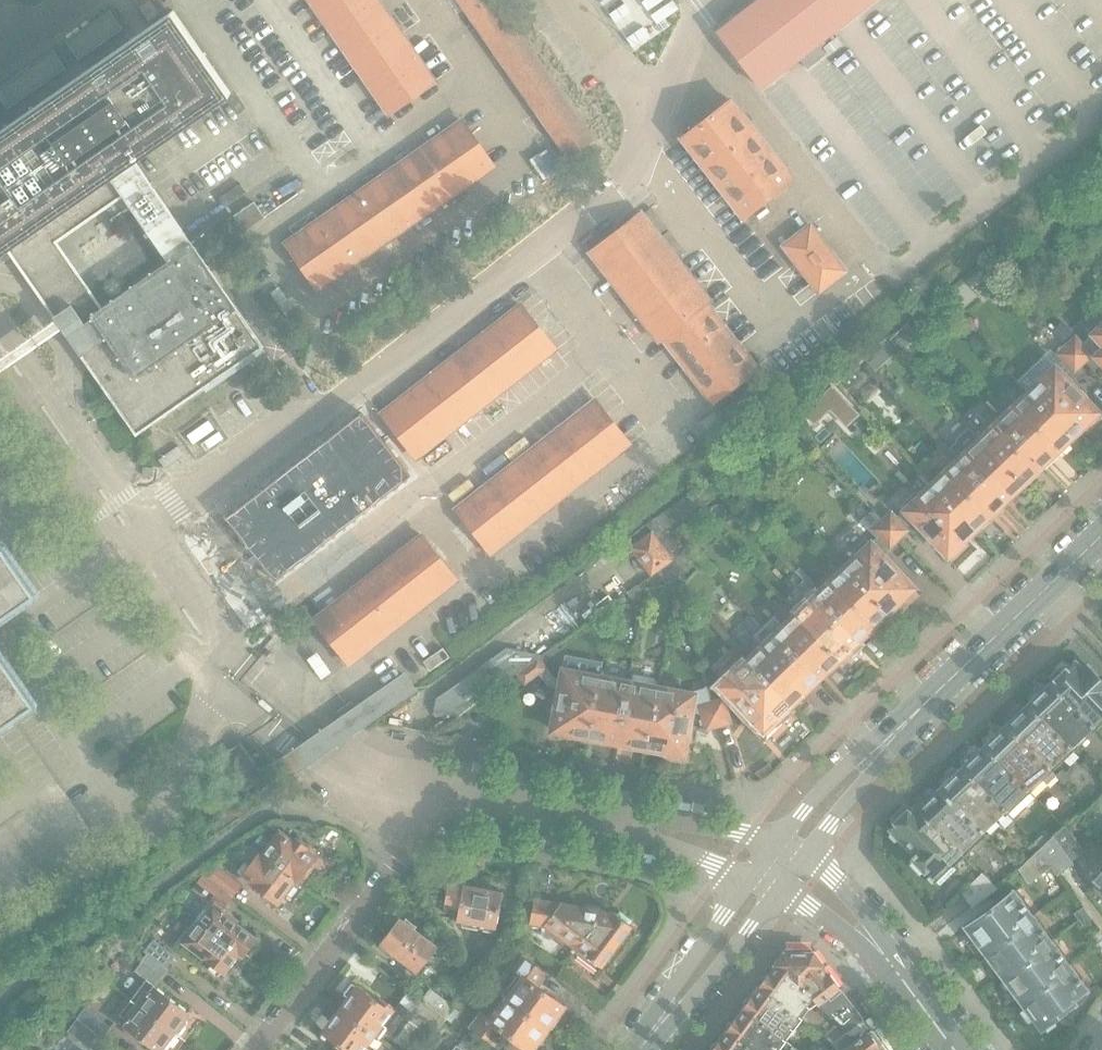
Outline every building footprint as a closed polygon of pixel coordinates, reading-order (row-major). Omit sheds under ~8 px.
[(389,114),(435,82),(378,0),(310,0),(389,114)] [(568,156),(591,140),(493,0),(459,0),(568,156)] [(7,249),(21,240),(19,238),(41,224),(43,225),(46,224),(47,222),(47,219),(79,197),(82,198),(84,197),(85,195),(85,192),(109,176),(123,196),(132,207),(131,208),(139,220),(168,262),(103,307),(78,324),(68,309),(55,318),(62,329),(84,361),(97,352),(149,427),(264,346),(223,286),(209,266),(197,248),(165,202),(137,160),(232,94),(175,11),(0,132),(0,254),(7,249)] [(792,179),(759,136),(731,100),(683,138),(744,216),(792,179)] [(494,167),(462,121),(287,243),(318,289),(494,167)] [(255,201),(235,215),(246,230),(266,216),(255,201)] [(756,368),(707,303),(710,301),(642,214),(591,253),(658,341),(663,337),(713,402),(756,368)] [(811,225),(784,246),(819,291),(846,271),(811,225)] [(0,357),(0,373),(62,329),(55,318),(0,357)] [(1082,342),(1076,336),(1067,343),(1085,362),(1094,354),(1089,349),(1092,346),(1100,354),(1098,356),(1101,361),(1101,323),(1082,342)] [(1042,384),(1030,395),(1071,438),(1071,437),(1076,437),(1083,431),(1083,426),(1097,412),(1079,392),(1079,389),(1073,383),(1071,384),(1067,379),(1085,362),(1067,343),(1067,342),(1056,353),(1063,361),(1040,382),(1042,384)] [(1071,438),(1030,395),(1018,407),(1016,405),(1002,418),(1028,445),(1028,449),(1042,465),(1057,450),(1062,450),(1070,444),(1069,439),(1071,438)] [(1035,471),(1042,465),(1028,449),(1028,445),(1002,418),(993,427),(995,429),(983,441),(1022,484),(1023,483),(1028,483),(1035,476),(1035,471)] [(1022,484),(983,441),(970,454),(967,452),(959,460),(983,485),(987,484),(1004,501),(1009,496),(1014,496),(1022,489),(1022,484)] [(948,474),(935,486),(974,529),(975,529),(980,529),(987,522),(987,517),(1004,501),(987,484),(983,485),(959,460),(946,472),(948,474)] [(974,529),(935,486),(922,498),(921,497),(906,511),(899,503),(891,511),(909,530),(917,522),(921,527),(921,530),(927,536),(929,535),(948,555),(962,542),(967,542),(974,535),(974,530),(974,529)] [(644,565),(665,549),(657,538),(652,531),(631,547),(644,565)] [(456,579),(422,536),(314,620),(348,663),(456,579)] [(846,571),(886,614),(887,613),(892,613),(899,606),(899,602),(913,588),(894,568),(894,565),(889,560),(887,560),(878,551),(886,544),(879,537),(858,557),(859,559),(846,571)] [(35,596),(35,594),(4,549),(2,548),(0,549),(0,620),(35,596)] [(665,549),(644,565),(651,575),(660,569),(668,563),(673,560),(665,549)] [(668,563),(660,569),(668,581),(678,578),(673,560),(668,563)] [(805,582),(813,590),(816,586),(800,570),(797,573),(805,582)] [(885,615),(886,614),(846,571),(833,583),(831,582),(818,595),(841,620),(841,623),(858,641),(873,626),(878,626),(885,620),(885,615)] [(813,590),(805,582),(801,586),(809,593),(813,590)] [(638,584),(626,593),(632,601),(644,593),(638,584)] [(851,647),(858,641),(841,623),(841,620),(818,595),(809,604),(810,606),(798,617),(839,659),(844,659),(851,652),(851,647)] [(839,659),(798,617),(786,628),(774,615),(764,624),(800,661),(805,662),(820,677),(826,671),(830,672),(838,665),(837,660),(839,659)] [(803,693),(820,677),(805,662),(800,661),(764,624),(749,639),(762,652),(751,663),(791,705),(791,704),(796,704),(803,698),(803,693)] [(457,716),(517,672),(540,655),(539,654),(507,647),(437,698),(434,712),(457,716)] [(444,648),(424,661),(430,670),(450,657),(444,648)] [(539,672),(545,668),(547,667),(544,663),(551,658),(546,650),(540,655),(517,672),(524,683),(539,672)] [(34,705),(35,703),(0,655),(0,729),(34,705)] [(1088,666),(1083,670),(1075,662),(1064,672),(1056,669),(1056,670),(1050,676),(1048,676),(1052,684),(1050,686),(1065,701),(1068,698),(1073,698),(1076,701),(1076,708),(1093,725),(1101,716),(1101,680),(1088,666)] [(790,706),(791,705),(751,663),(739,674),(737,672),(722,687),(709,691),(718,701),(726,706),(733,699),(737,703),(737,705),(742,712),(745,711),(764,731),(778,717),(783,717),(790,711),(790,706)] [(589,737),(600,679),(583,676),(584,673),(564,669),(562,680),(552,678),(545,668),(539,672),(548,684),(560,686),(559,692),(556,693),(555,701),(557,703),(553,731),(571,734),(574,738),(584,740),(588,737),(589,737)] [(646,748),(657,690),(640,687),(641,683),(634,682),(636,673),(630,672),(628,681),(617,743),(629,745),(632,749),(641,751),(645,748),(646,748)] [(358,728),(415,689),(405,674),(357,708),(352,701),(337,712),(358,728)] [(606,740),(617,743),(628,681),(618,679),(617,682),(600,679),(589,737),(590,737),(593,742),(602,743),(606,740)] [(1093,725),(1076,708),(1076,701),(1073,698),(1068,698),(1065,701),(1050,686),(1042,693),(1034,690),(1034,691),(1027,697),(1026,697),(1030,705),(1028,707),(1043,722),(1046,719),(1051,719),(1055,723),(1055,729),(1071,746),(1093,725)] [(673,693),(657,690),(646,748),(647,748),(650,752),(660,754),(664,751),(683,755),(688,727),(691,725),(692,719),(690,717),(691,711),(701,713),(701,707),(692,705),(694,694),(674,690),(673,693)] [(1071,746),(1055,729),(1055,723),(1051,719),(1046,719),(1043,722),(1028,707),(1020,714),(1012,711),(1012,712),(1005,718),(1004,718),(1008,726),(1006,728),(1021,743),(1024,739),(1029,739),(1033,744),(1033,750),(1049,767),(1071,746)] [(1049,767),(1033,750),(1033,744),(1029,739),(1024,739),(1021,743),(1006,728),(998,735),(990,732),(990,733),(984,739),(982,739),(986,747),(984,749),(998,764),(1001,762),(1007,762),(1010,765),(1009,772),(1026,788),(1038,777),(1047,785),(1052,779),(1062,789),(1066,784),(1049,767)] [(264,776),(250,757),(241,744),(213,764),(237,796),(264,776)] [(1026,788),(1009,772),(1010,765),(1007,762),(1001,762),(998,764),(984,749),(976,756),(968,753),(968,754),(961,760),(960,760),(964,768),(962,770),(977,785),(980,782),(985,782),(988,785),(987,792),(1004,809),(1026,788)] [(1004,809),(987,792),(988,785),(985,782),(980,782),(977,785),(962,770),(954,777),(946,774),(946,775),(939,781),(938,781),(942,790),(939,792),(954,807),(957,803),(961,803),(965,807),(965,812),(982,830),(995,817),(1005,828),(1014,819),(1004,809)] [(982,830),(965,812),(965,807),(961,803),(957,803),(954,807),(939,792),(932,798),(923,795),(924,796),(912,807),(932,827),(934,824),(960,851),(961,850),(982,830)] [(960,851),(934,824),(932,827),(912,807),(905,814),(897,810),(889,818),(893,826),(890,828),(892,831),(891,833),(898,839),(900,839),(914,853),(912,855),(914,858),(913,860),(923,871),(925,870),(940,885),(954,872),(949,867),(964,853),(961,850),(960,851)] [(250,847),(258,853),(294,880),(298,882),(316,858),(306,850),(308,847),(296,837),(293,841),(280,831),(269,823),(250,847)] [(1084,851),(1066,828),(1065,826),(1054,836),(1072,860),(1084,851)] [(1074,864),(1072,860),(1054,836),(1038,851),(1051,868),(1057,876),(1074,864)] [(1020,868),(1029,859),(1023,851),(1014,860),(1020,868)] [(1029,859),(1020,868),(1018,870),(1029,884),(1051,868),(1038,851),(1029,859)] [(294,880),(258,853),(249,865),(245,863),(238,873),(253,884),(252,886),(276,904),(294,880)] [(204,873),(202,875),(233,898),(243,885),(217,864),(213,862),(204,873)] [(1101,865),(1093,875),(1101,884),(1101,866),(1101,865)] [(973,905),(996,886),(981,872),(961,892),(973,905)] [(238,952),(239,953),(243,956),(244,953),(250,957),(259,944),(254,940),(256,938),(238,924),(241,921),(225,909),(233,898),(202,875),(192,888),(211,903),(206,909),(210,912),(201,924),(238,952)] [(497,927),(503,893),(491,890),(490,889),(483,887),(482,889),(463,885),(463,886),(448,883),(444,911),(459,914),(458,920),(462,921),(461,927),(479,930),(480,924),(497,927)] [(1012,931),(1032,916),(1013,891),(967,926),(968,928),(963,936),(964,937),(965,936),(970,944),(970,945),(979,943),(985,951),(1004,938),(1008,940),(1013,936),(1012,931)] [(576,948),(604,912),(600,911),(600,907),(584,904),(584,908),(534,899),(530,924),(532,924),(531,931),(542,933),(542,934),(545,938),(549,940),(553,939),(558,935),(576,948)] [(1078,920),(1088,913),(1083,907),(1074,914),(1078,920)] [(604,912),(576,948),(578,949),(568,962),(595,981),(604,969),(601,966),(631,925),(629,924),(631,921),(621,913),(619,916),(616,914),(604,912)] [(1083,926),(1092,919),(1088,913),(1078,920),(1083,926)] [(1036,952),(1051,941),(1032,916),(1012,931),(1013,936),(1008,940),(1004,938),(985,951),(986,953),(982,961),(983,961),(988,968),(988,969),(997,967),(1003,976),(1021,963),(1028,967),(1032,964),(1032,955),(1036,952)] [(435,948),(414,933),(418,929),(406,919),(403,923),(400,921),(383,944),(417,971),(432,952),(435,948)] [(224,973),(239,953),(238,952),(201,924),(193,933),(190,931),(178,946),(205,967),(209,962),(224,973)] [(1050,979),(1069,965),(1051,941),(1036,952),(1032,955),(1032,964),(1028,967),(1021,963),(1003,976),(1005,977),(1000,985),(1000,986),(1001,985),(1007,992),(1006,994),(1015,991),(1021,1000),(1039,987),(1046,990),(1050,987),(1050,979)] [(148,954),(161,965),(165,968),(174,956),(168,952),(154,942),(147,952),(146,953),(148,954)] [(784,952),(775,964),(811,991),(817,1001),(818,1000),(820,1003),(818,1004),(831,1016),(839,1023),(840,1024),(827,1034),(834,1041),(848,1031),(851,1029),(862,1021),(863,1018),(856,1009),(846,996),(842,991),(814,952),(812,949),(786,949),(785,950),(784,952)] [(157,969),(161,965),(148,954),(144,959),(157,969)] [(505,999),(548,1029),(549,1028),(552,1030),(560,1018),(558,1016),(565,1007),(536,986),(545,974),(523,958),(514,970),(522,976),(505,999)] [(760,984),(758,986),(801,1019),(811,1005),(817,1001),(811,991),(775,964),(767,975),(760,978),(760,984)] [(1073,1000),(1087,990),(1069,965),(1050,979),(1050,987),(1046,990),(1039,987),(1021,1000),(1023,1002),(1018,1010),(1019,1010),(1025,1017),(1024,1018),(1033,1016),(1042,1028),(1043,1027),(1049,1031),(1056,1026),(1054,1020),(1076,1003),(1073,1000)] [(474,977),(467,966),(458,971),(466,982),(474,977)] [(340,1008),(377,1038),(385,1028),(381,1025),(394,1008),(380,998),(377,1000),(358,984),(356,986),(352,983),(344,994),(347,998),(340,1008)] [(132,999),(178,1035),(186,1023),(186,1018),(190,1013),(155,986),(150,992),(142,986),(132,999)] [(743,1007),(742,1008),(785,1040),(801,1019),(758,986),(750,997),(744,1000),(743,1007)] [(421,1000),(444,1017),(453,1005),(431,988),(421,1000)] [(444,1017),(421,1000),(420,998),(411,1010),(435,1028),(444,1017)] [(178,1035),(132,999),(121,1013),(130,1019),(125,1026),(156,1049),(161,1049),(163,1048),(168,1047),(178,1035)] [(548,1029),(505,999),(489,1021),(481,1015),(472,1027),(494,1043),(502,1032),(528,1049),(532,1049),(538,1043),(540,1045),(549,1033),(546,1031),(548,1029)] [(110,1026),(86,1008),(78,1017),(102,1036),(110,1026)] [(319,1027),(323,1030),(322,1032),(342,1047),(340,1049),(363,1049),(366,1046),(369,1048),(377,1038),(340,1008),(332,1019),(328,1016),(319,1027)] [(725,1031),(751,1049),(778,1049),(785,1040),(742,1008),(734,1019),(728,1022),(727,1029),(725,1031)] [(833,1042),(838,1049),(845,1049),(872,1030),(864,1020),(862,1021),(851,1029),(848,1031),(834,1041),(833,1042)] [(820,1032),(809,1024),(805,1029),(816,1038),(820,1032)] [(872,1030),(845,1049),(887,1049),(872,1030)] [(725,1031),(718,1041),(711,1044),(711,1049),(751,1049),(725,1031)] [(464,1038),(458,1046),(456,1045),(452,1049),(481,1049),(464,1038)]
